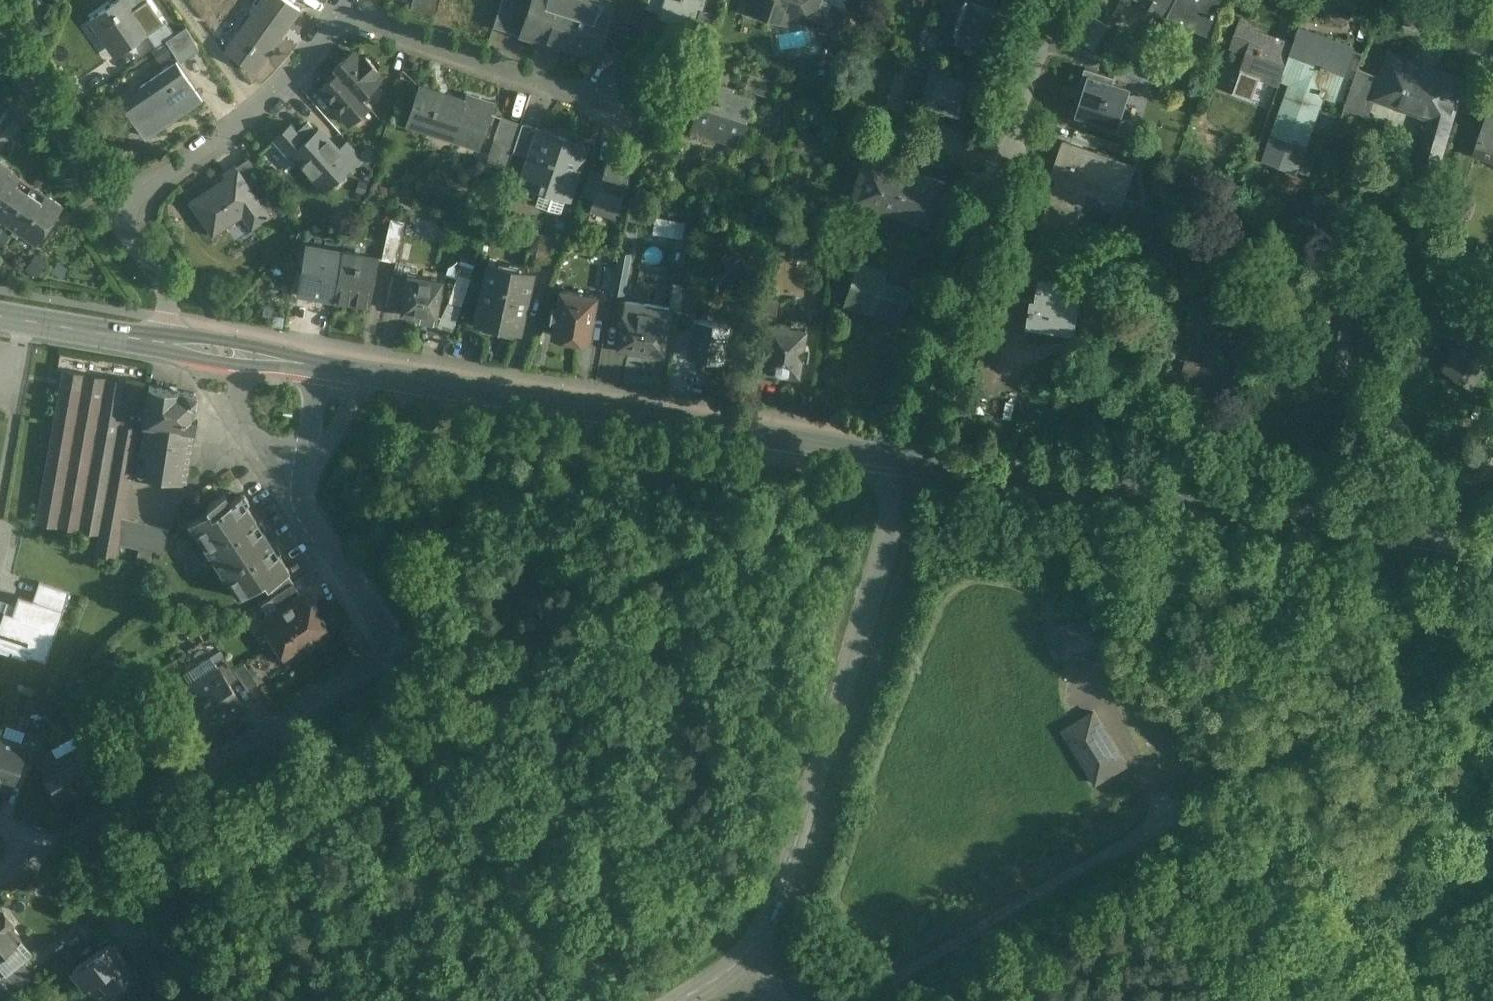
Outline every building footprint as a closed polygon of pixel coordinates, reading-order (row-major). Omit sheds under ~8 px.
[(91,21),(101,35),(107,31),(121,52),(145,36),(147,35),(133,13),(124,0),(121,0),(91,21)] [(133,13),(149,2),(147,0),(124,0),(133,13)] [(235,37),(249,48),(249,49),(252,51),(253,51),(263,59),(299,12),(283,0),(263,0),(235,37)] [(410,9),(435,16),(440,0),(413,0),(410,9)] [(508,0),(502,0),(493,28),(519,37),(520,34),(529,7),(508,0)] [(584,0),(531,0),(529,7),(520,34),(543,42),(543,43),(557,47),(558,44),(595,57),(614,0),(589,0),(588,1),(584,0)] [(656,19),(658,20),(659,15),(695,27),(693,32),(695,32),(702,11),(695,9),(698,0),(663,0),(656,19)] [(754,5),(763,9),(760,18),(783,26),(786,17),(800,22),(804,10),(814,14),(818,0),(755,0),(754,5)] [(971,3),(995,11),(998,0),(973,0),(971,3)] [(1152,4),(1148,13),(1151,14),(1153,11),(1167,18),(1176,0),(1145,0),(1152,4)] [(1167,18),(1178,23),(1177,24),(1178,26),(1179,27),(1180,28),(1182,28),(1183,28),(1184,27),(1185,25),(1209,34),(1211,29),(1221,0),(1176,0),(1167,18)] [(971,3),(966,2),(955,35),(971,40),(968,47),(967,49),(974,51),(974,50),(988,55),(1002,13),(995,11),(971,3)] [(857,17),(834,9),(825,34),(849,42),(857,17)] [(147,35),(145,36),(154,49),(166,41),(174,35),(165,22),(147,35)] [(1097,23),(1086,44),(1098,50),(1109,29),(1097,23)] [(1255,30),(1239,24),(1231,49),(1247,53),(1254,34),(1255,30)] [(174,35),(166,41),(180,61),(196,51),(186,27),(174,35)] [(1353,47),(1299,28),(1292,47),(1281,80),(1293,84),(1266,161),(1295,171),(1323,93),(1336,98),(1353,47)] [(1292,47),(1254,34),(1247,53),(1241,71),(1261,78),(1279,84),(1281,80),(1292,47)] [(360,62),(352,52),(333,69),(337,74),(338,73),(361,99),(361,98),(379,82),(374,77),(378,73),(365,58),(360,62)] [(1466,79),(1390,53),(1381,77),(1374,98),(1428,117),(1414,176),(1433,182),(1454,113),(1466,79)] [(1114,78),(1085,69),(1075,102),(1079,104),(1075,117),(1119,130),(1131,90),(1146,95),(1153,73),(1119,63),(1114,78)] [(174,65),(142,87),(144,89),(124,103),(134,117),(132,119),(134,121),(136,120),(148,137),(162,127),(160,124),(197,99),(174,65)] [(949,71),(933,66),(923,102),(948,110),(947,114),(954,117),(960,113),(963,105),(958,104),(964,83),(947,78),(949,71)] [(1381,77),(1358,69),(1349,96),(1372,104),(1374,98),(1381,77)] [(361,99),(338,73),(337,74),(319,90),(350,124),(369,107),(361,98),(361,99)] [(384,78),(378,73),(374,77),(379,82),(384,78)] [(776,84),(750,76),(745,90),(771,99),(776,84)] [(1279,84),(1261,78),(1252,105),(1270,111),(1279,84)] [(725,90),(706,83),(690,132),(709,138),(711,132),(740,141),(752,103),(724,94),(725,90)] [(465,103),(441,95),(441,93),(420,86),(407,124),(429,131),(430,127),(480,144),(493,104),(467,95),(465,103)] [(1372,104),(1349,96),(1345,109),(1369,117),(1372,104)] [(1486,105),(1483,111),(1488,113),(1474,154),(1492,160),(1492,107),(1486,105)] [(522,124),(501,117),(493,140),(514,147),(522,124)] [(938,141),(942,130),(915,121),(912,133),(918,135),(938,141)] [(337,152),(318,130),(316,132),(309,123),(297,133),(291,126),(275,140),(291,157),(293,155),(324,190),(349,167),(350,166),(337,152)] [(514,147),(512,153),(525,157),(535,129),(522,124),(514,147)] [(585,146),(539,130),(522,183),(541,190),(537,202),(539,206),(557,212),(561,210),(565,198),(567,199),(585,146)] [(938,141),(918,135),(915,146),(935,152),(938,141)] [(514,147),(493,140),(486,163),(506,170),(512,153),(514,147)] [(364,160),(348,142),(337,152),(350,166),(349,167),(352,171),(364,160)] [(1097,154),(1067,143),(1057,172),(1050,169),(1048,174),(1061,178),(1048,216),(1072,225),(1085,187),(1121,199),(1130,172),(1095,160),(1097,154)] [(593,198),(589,209),(614,218),(617,209),(619,210),(620,207),(618,206),(634,157),(610,149),(602,171),(593,198)] [(265,177),(251,157),(236,168),(250,188),(265,177)] [(947,184),(864,158),(851,199),(934,225),(947,184)] [(0,163),(0,221),(5,224),(32,186),(0,163)] [(235,167),(223,176),(227,180),(206,194),(205,193),(190,203),(213,235),(228,225),(227,223),(241,213),(252,229),(269,217),(250,188),(236,168),(235,167)] [(591,168),(582,194),(593,198),(602,171),(591,168)] [(62,208),(32,186),(5,224),(35,245),(62,208)] [(654,216),(653,232),(684,235),(685,219),(654,216)] [(401,236),(388,233),(382,259),(395,262),(401,236)] [(566,240),(540,235),(534,260),(558,265),(566,240)] [(342,251),(306,245),(298,293),(334,299),(342,251)] [(632,253),(619,250),(616,266),(611,292),(624,294),(632,253)] [(377,257),(342,251),(334,299),(369,304),(377,257)] [(885,270),(858,262),(845,303),(903,321),(913,287),(910,287),(910,289),(882,281),(885,270)] [(616,266),(603,264),(598,289),(611,292),(616,266)] [(531,275),(489,266),(477,321),(519,330),(531,275)] [(441,279),(407,274),(407,277),(402,307),(402,311),(420,314),(419,318),(433,320),(434,316),(435,316),(441,279)] [(407,277),(392,275),(385,304),(402,307),(407,277)] [(469,279),(457,275),(450,297),(462,301),(469,279)] [(1080,283),(1040,277),(1036,299),(1017,296),(1013,324),(1014,324),(1015,318),(1076,328),(1079,306),(1077,305),(1080,283)] [(1362,290),(1310,284),(1306,318),(1309,318),(1309,317),(1330,319),(1328,337),(1310,335),(1307,368),(1325,370),(1325,376),(1344,378),(1346,355),(1348,355),(1351,322),(1353,322),(1353,313),(1359,313),(1362,290)] [(1255,291),(1241,287),(1239,295),(1252,299),(1255,291)] [(698,291),(684,289),(680,312),(694,314),(698,291)] [(596,296),(560,290),(557,308),(550,307),(548,319),(555,320),(552,336),(588,341),(596,296)] [(653,312),(639,310),(640,302),(625,299),(617,345),(619,345),(618,351),(635,354),(636,348),(660,352),(665,321),(651,319),(653,312)] [(1241,306),(1219,302),(1218,305),(1194,299),(1188,327),(1212,332),(1201,383),(1224,388),(1241,306)] [(454,322),(458,304),(449,302),(444,320),(454,322)] [(1481,311),(1475,321),(1421,302),(1407,344),(1423,350),(1437,329),(1463,341),(1448,365),(1458,371),(1454,378),(1470,388),(1492,351),(1492,318),(1481,311)] [(728,324),(696,319),(690,356),(722,361),(728,324)] [(790,329),(768,325),(761,368),(781,371),(781,373),(784,375),(786,376),(790,377),(794,376),(795,375),(796,374),(797,374),(800,357),(806,358),(808,347),(802,346),(805,325),(791,323),(790,329)] [(149,386),(62,370),(60,384),(131,396),(132,393),(148,395),(149,386)] [(131,396),(60,384),(36,523),(99,533),(95,555),(116,558),(119,542),(124,517),(130,478),(134,478),(136,466),(134,466),(135,451),(139,427),(143,428),(144,423),(148,395),(132,393),(131,396)] [(197,393),(149,386),(148,395),(144,423),(143,428),(140,451),(140,452),(149,453),(146,475),(147,476),(186,481),(193,430),(194,430),(197,413),(194,412),(197,393)] [(140,451),(135,451),(134,466),(136,466),(134,478),(146,480),(147,476),(146,475),(149,453),(140,452),(140,451)] [(241,495),(230,501),(225,493),(207,505),(209,509),(189,522),(238,597),(265,580),(268,584),(287,572),(289,570),(241,495)] [(169,529),(124,517),(119,542),(140,547),(140,545),(153,548),(163,551),(169,529)] [(153,548),(140,545),(140,547),(136,562),(149,565),(153,548)] [(1198,549),(1183,548),(1182,557),(1197,558),(1198,549)] [(287,572),(268,584),(274,594),(293,582),(287,572)] [(274,594),(271,597),(277,607),(299,592),(293,582),(274,594)] [(305,593),(261,622),(274,642),(318,614),(305,593)] [(19,595),(12,614),(4,612),(0,623),(0,643),(30,653),(29,657),(46,663),(63,611),(19,595)] [(318,614),(274,642),(287,662),(331,634),(318,614)] [(1064,623),(1055,625),(1061,651),(1070,648),(1108,639),(1102,614),(1064,623)] [(209,631),(200,618),(190,624),(199,638),(209,631)] [(229,683),(220,668),(219,668),(215,662),(215,661),(211,655),(194,665),(198,672),(193,676),(197,682),(198,682),(222,719),(243,705),(229,683)] [(234,668),(225,655),(215,661),(215,662),(219,668),(220,668),(229,683),(239,677),(234,668)] [(258,684),(244,662),(234,668),(239,677),(248,690),(258,684)] [(176,696),(185,711),(200,733),(222,719),(198,682),(197,682),(176,696)] [(176,696),(172,689),(162,696),(176,718),(185,711),(176,696)] [(1127,764),(1094,709),(1079,718),(1064,727),(1096,782),(1112,773),(1127,764)] [(102,751),(87,727),(73,734),(80,747),(84,745),(90,757),(102,751)] [(1,738),(0,740),(0,784),(11,787),(20,763),(26,746),(24,746),(1,738)] [(39,744),(26,740),(24,746),(26,746),(20,763),(31,767),(39,744)] [(80,747),(44,767),(62,800),(102,778),(90,757),(84,745),(80,747)] [(0,908),(0,981),(18,965),(19,967),(32,956),(10,929),(14,926),(0,908)] [(175,934),(153,924),(144,945),(166,954),(175,934)] [(135,977),(112,944),(73,972),(85,990),(98,981),(98,982),(104,978),(114,992),(135,977)] [(0,981),(0,988),(9,999),(30,981),(19,967),(18,965),(0,981)]
